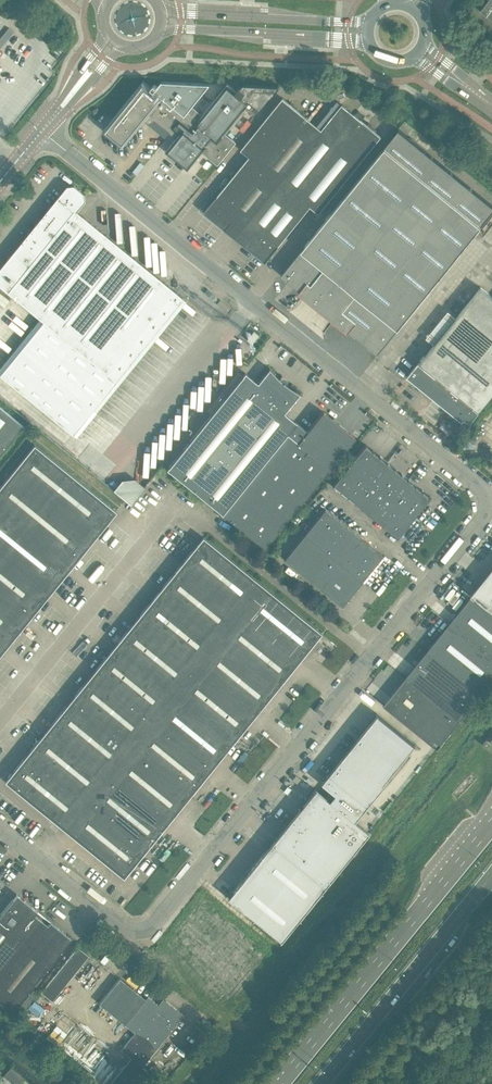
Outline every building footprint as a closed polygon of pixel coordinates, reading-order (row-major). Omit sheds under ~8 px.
[(481,11),(491,19),(491,0),(489,0),(481,11)] [(112,119),(103,130),(123,146),(149,114),(151,111),(173,128),(172,130),(178,135),(165,151),(188,170),(195,161),(202,152),(218,164),(236,141),(226,133),(250,102),(259,109),(258,111),(259,112),(280,86),(279,85),(278,86),(243,84),(241,87),(240,86),(236,91),(227,83),(202,114),(192,105),(210,83),(161,81),(157,86),(154,83),(151,87),(143,80),(112,119)] [(240,230),(321,129),(283,98),(241,149),(250,156),(204,212),(225,229),(231,222),(240,230)] [(321,129),(240,230),(250,238),(244,244),(265,261),(310,205),(321,214),(329,205),(326,203),(381,136),(342,104),(321,129)] [(491,212),(491,204),(399,129),(281,274),(378,353),(491,212)] [(183,298),(176,293),(134,258),(83,216),(74,209),(82,199),(81,195),(72,187),(67,188),(48,212),(45,209),(40,216),(42,219),(0,271),(0,286),(43,321),(0,373),(0,375),(72,434),(92,409),(183,298)] [(491,395),(491,307),(475,293),(419,363),(418,362),(407,376),(462,421),(465,418),(470,423),(491,395)] [(251,343),(258,335),(253,331),(246,339),(251,343)] [(264,549),(355,437),(338,424),(323,411),(307,431),(284,412),(299,393),(300,394),(301,393),(293,389),(287,384),(280,379),(274,374),(269,367),(268,368),(269,369),(257,383),(245,373),(167,469),(264,549)] [(18,430),(23,425),(18,422),(0,407),(0,453),(18,430)] [(430,496),(365,444),(332,485),(396,537),(430,496)] [(115,511),(34,445),(18,463),(0,486),(0,654),(18,632),(115,511)] [(342,606),(383,556),(325,509),(284,559),(342,606)] [(123,877),(321,633),(203,537),(5,781),(123,877)] [(475,597),(491,611),(491,569),(472,594),(475,597)] [(484,690),(491,680),(491,613),(471,596),(428,648),(484,690)] [(464,715),(484,690),(428,648),(409,672),(464,715)] [(437,748),(464,715),(409,672),(383,704),(437,748)] [(271,842),(325,886),(346,860),(347,859),(368,833),(369,832),(318,791),(319,791),(317,789),(316,790),(315,788),(314,789),(314,790),(294,815),(293,815),(292,816),(293,816),(272,842),(271,842)] [(325,887),(325,886),(271,842),(271,843),(250,869),(249,870),(228,896),(227,897),(231,899),(281,940),(282,940),(282,939),(302,913),(303,914),(304,913),(303,913),(324,887),(325,887)] [(45,917),(19,896),(14,903),(11,900),(0,914),(0,972),(45,917)] [(45,917),(0,972),(0,1004),(10,1012),(18,1002),(66,943),(63,940),(68,935),(45,917)] [(51,999),(88,954),(77,945),(41,990),(51,999)] [(155,1050),(183,1016),(179,1013),(165,1001),(162,1004),(157,1004),(147,996),(145,998),(119,977),(119,978),(99,1003),(124,1024),(135,1033),(155,1050)] [(135,1033),(121,1050),(131,1058),(110,1083),(136,1083),(147,1071),(142,1067),(155,1050),(135,1033)] [(15,1083),(21,1077),(11,1068),(4,1075),(15,1083)]
